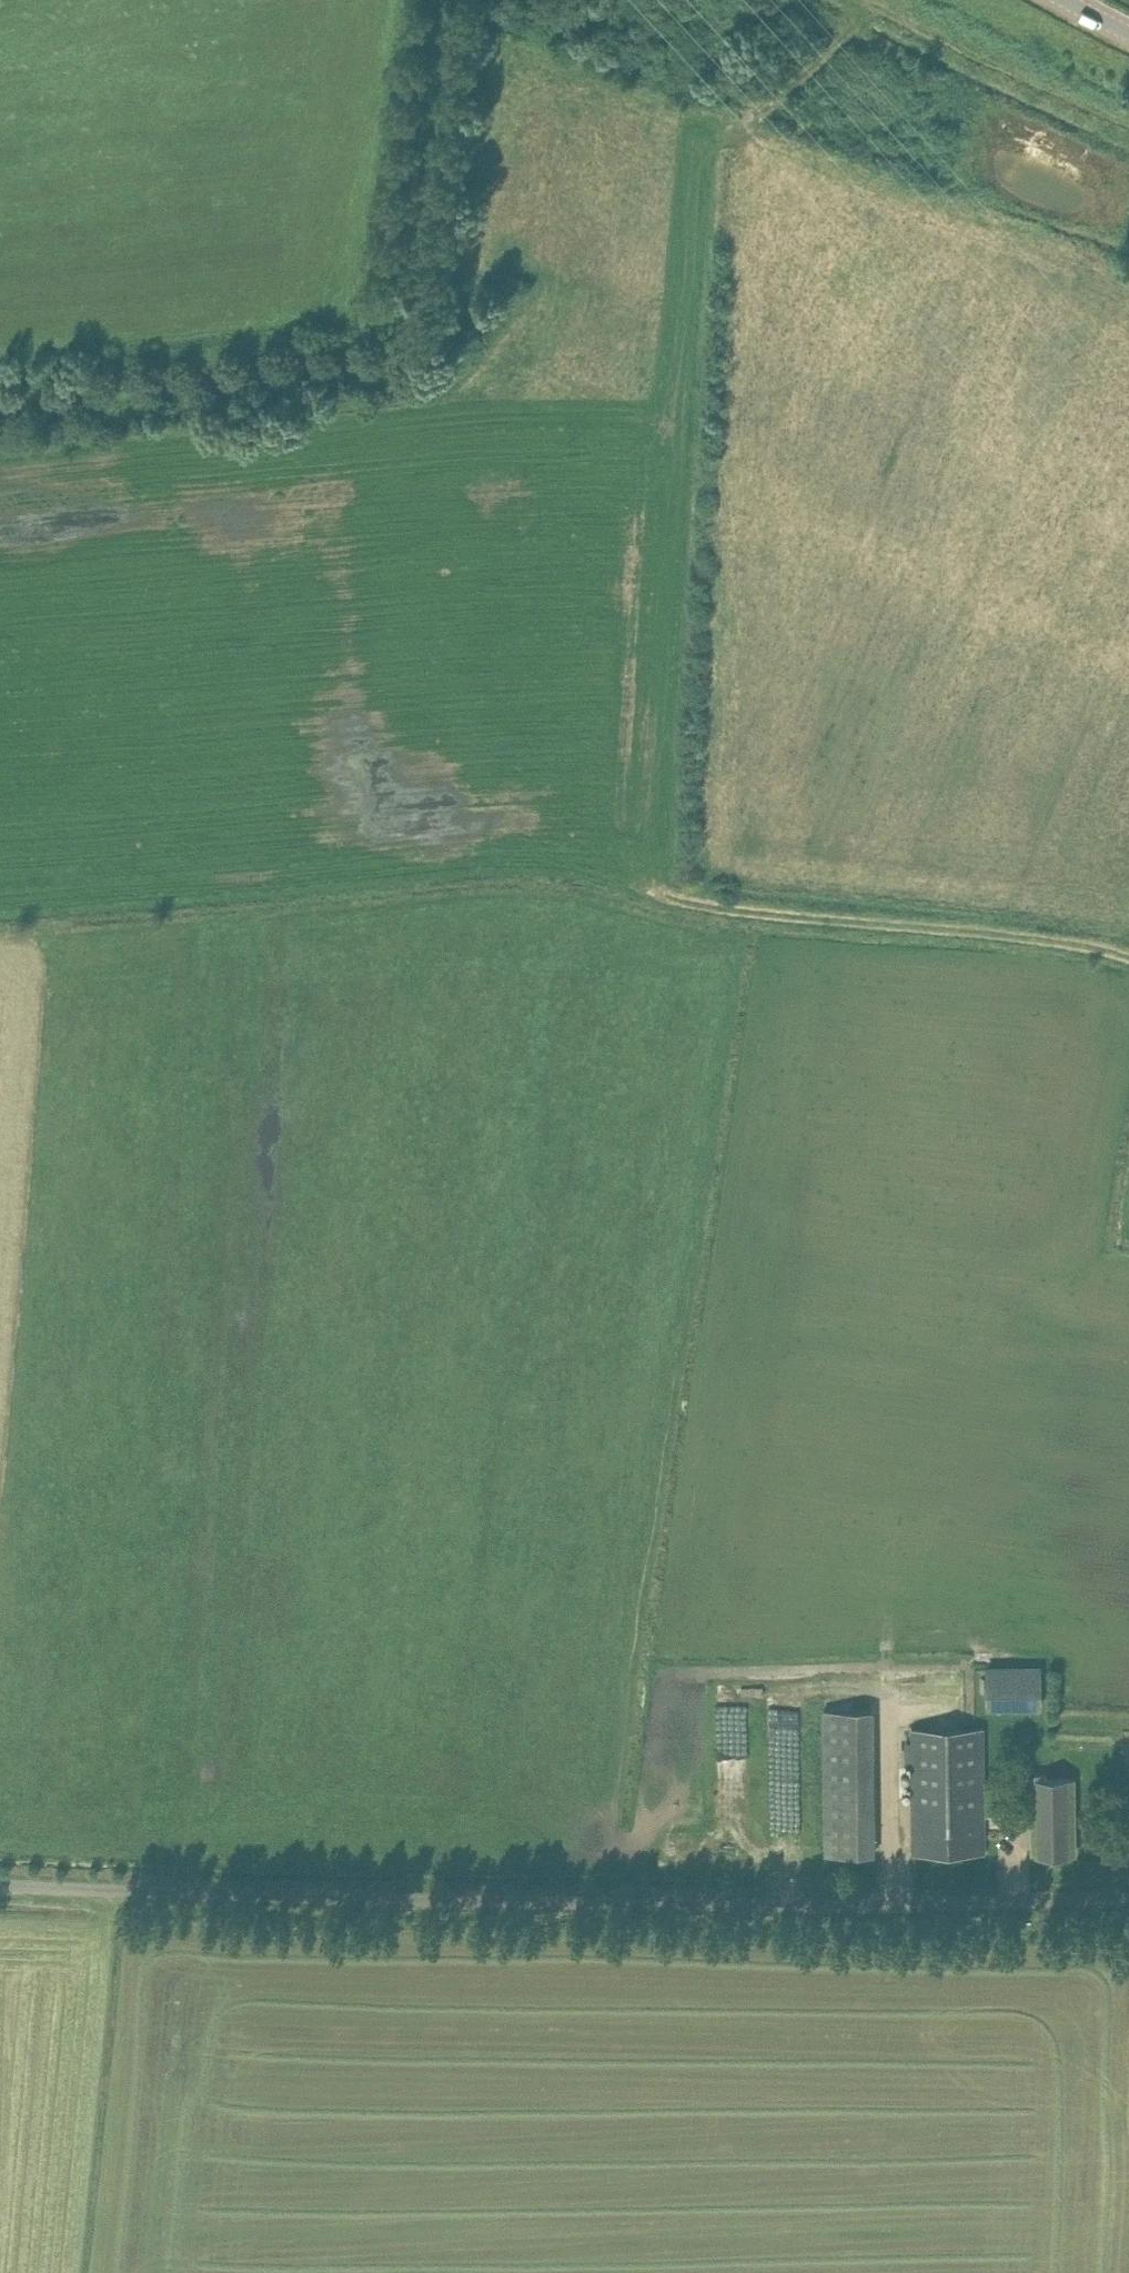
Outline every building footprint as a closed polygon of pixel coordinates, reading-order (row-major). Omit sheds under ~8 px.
[(1038,1664),(985,1664),(985,1702),(1038,1702),(1038,1664)] [(826,1854),(874,1854),(872,1709),(824,1709),(826,1854)] [(913,1853),(984,1852),(982,1726),(911,1727),(913,1853)] [(1073,1779),(1032,1780),(1033,1853),(1073,1852),(1073,1779)]
